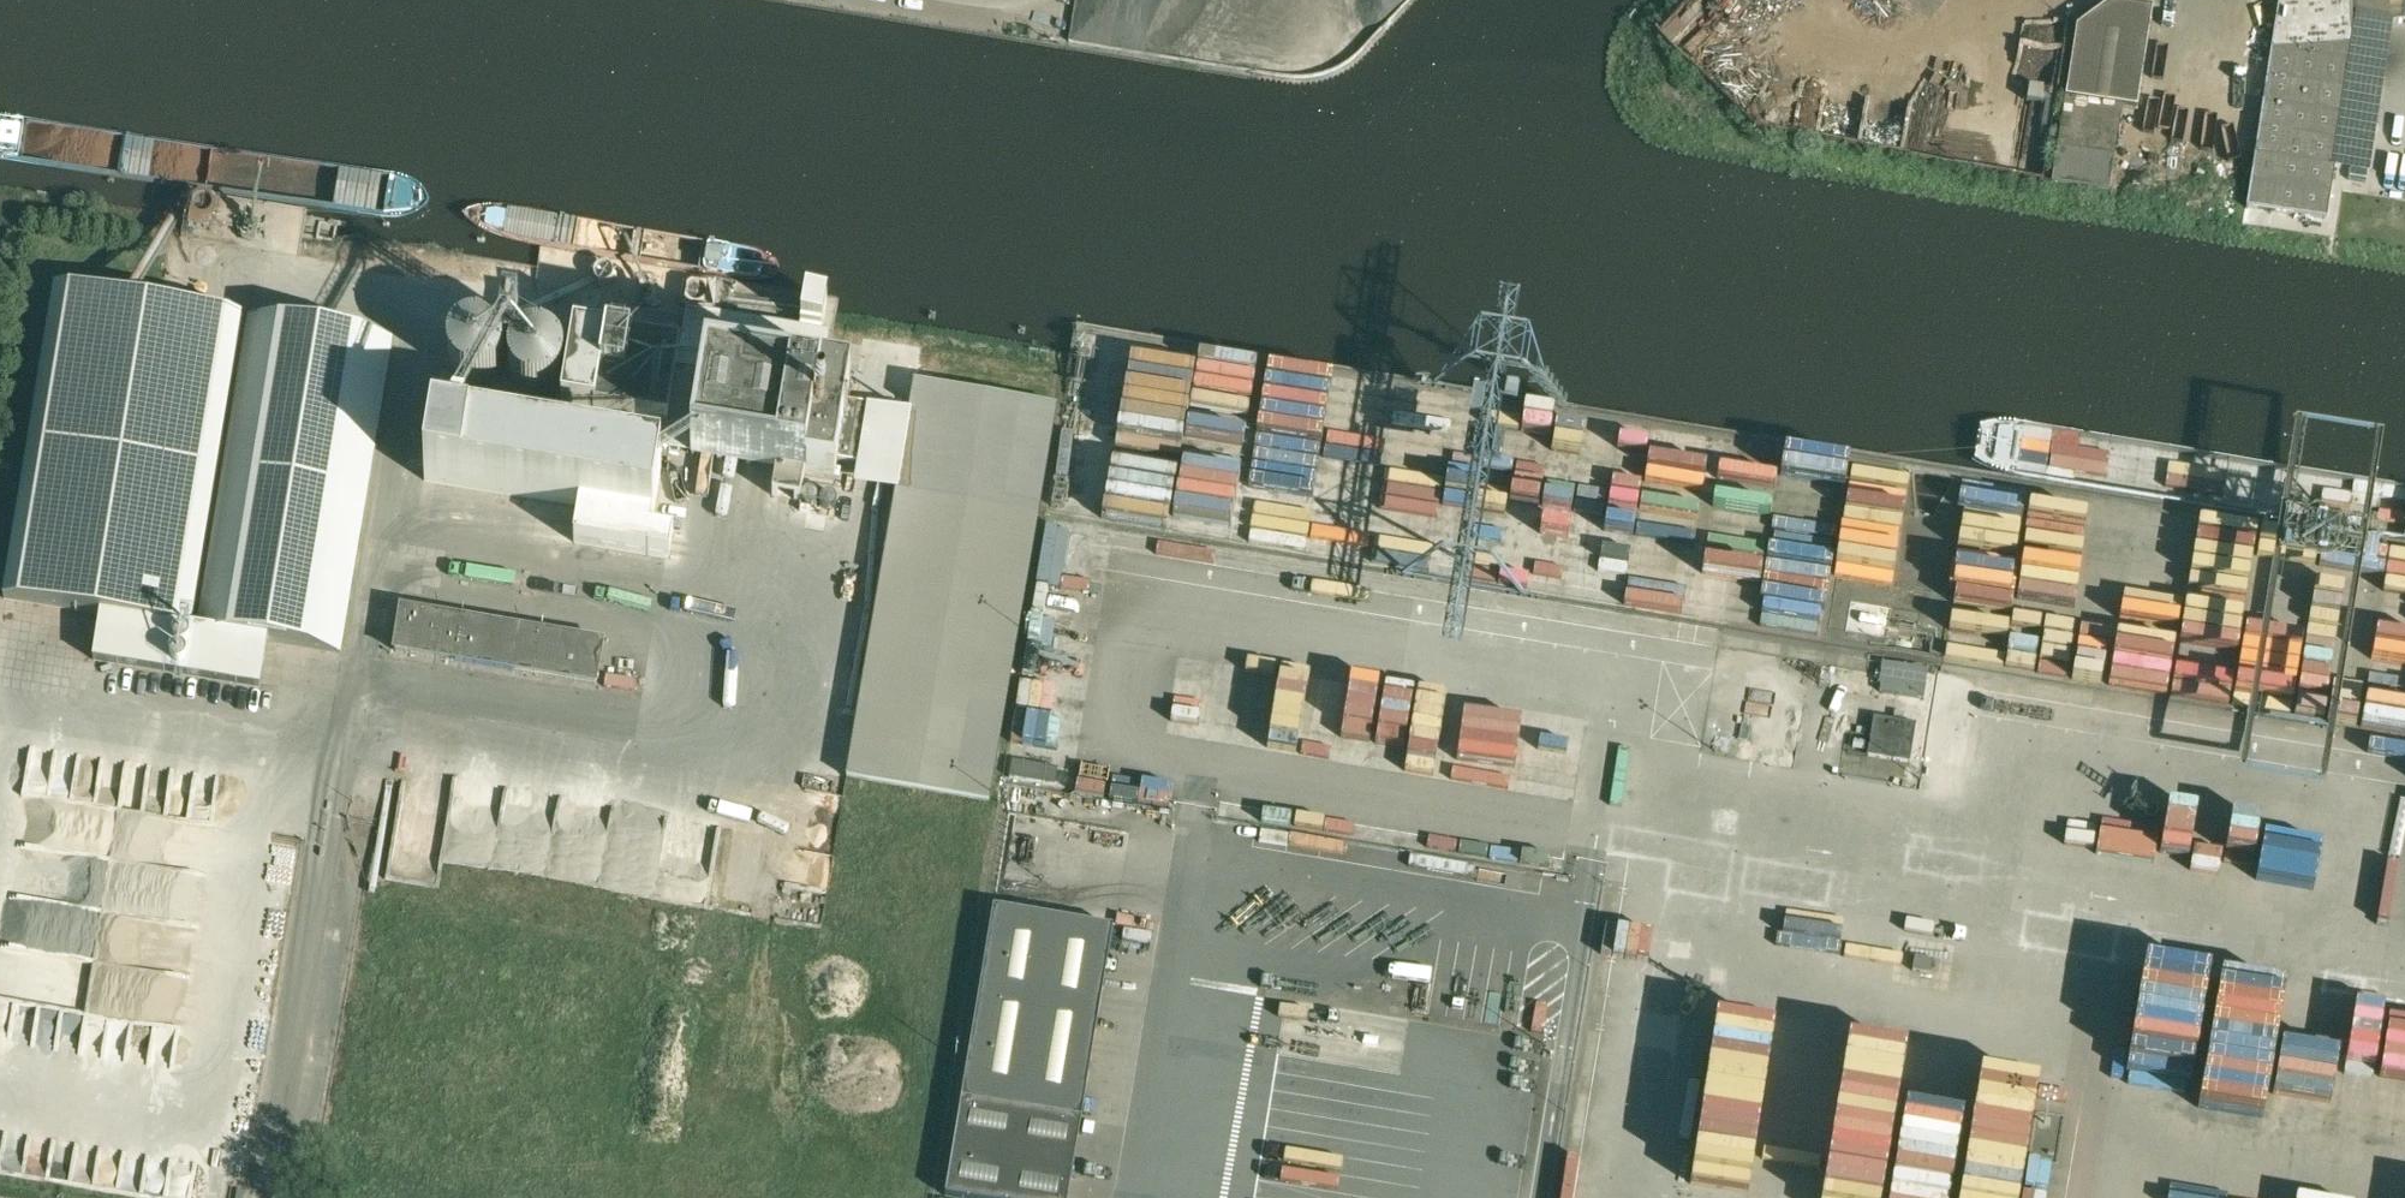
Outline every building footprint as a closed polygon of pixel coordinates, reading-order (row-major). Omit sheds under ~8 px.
[(2247,207),(2326,219),(2340,127),(2353,44),(2352,44),(2351,23),(2403,20),(2404,20),(2404,0),(2278,0),(2250,188),(2247,207)] [(2113,2),(2076,29),(2052,182),(2108,192),(2122,107),(2137,109),(2153,8),(2113,2)] [(198,628),(249,319),(56,287),(5,599),(102,615),(179,628),(179,625),(198,628)] [(572,333),(559,409),(560,409),(665,426),(694,430),(690,455),(775,469),(771,496),(798,500),(802,475),(832,480),(835,461),(855,464),(859,465),(868,407),(845,403),(849,381),(819,376),(821,368),(827,333),(822,332),(827,301),(805,297),(800,328),(688,308),(685,308),(685,309),(678,350),(572,333)] [(392,343),(249,319),(198,628),(270,640),(342,652),(392,343)] [(913,383),(896,492),(848,779),(990,802),(1038,516),(1056,406),(913,383)] [(580,506),(574,542),(670,558),(673,535),(651,532),(661,468),(433,430),(425,481),(580,506)] [(402,609),(395,651),(597,685),(604,643),(402,609)] [(99,638),(95,661),(262,688),(265,665),(270,640),(198,628),(179,625),(179,628),(102,615),(99,638)] [(1883,662),(1878,691),(1923,698),(1928,670),(1883,662)] [(1874,717),(1867,756),(1910,763),(1916,724),(1874,717)] [(945,1196),(955,1197),(1069,1197),(1114,928),(993,908),(945,1196)] [(1915,957),(1912,971),(1931,974),(1934,960),(1915,957)]
